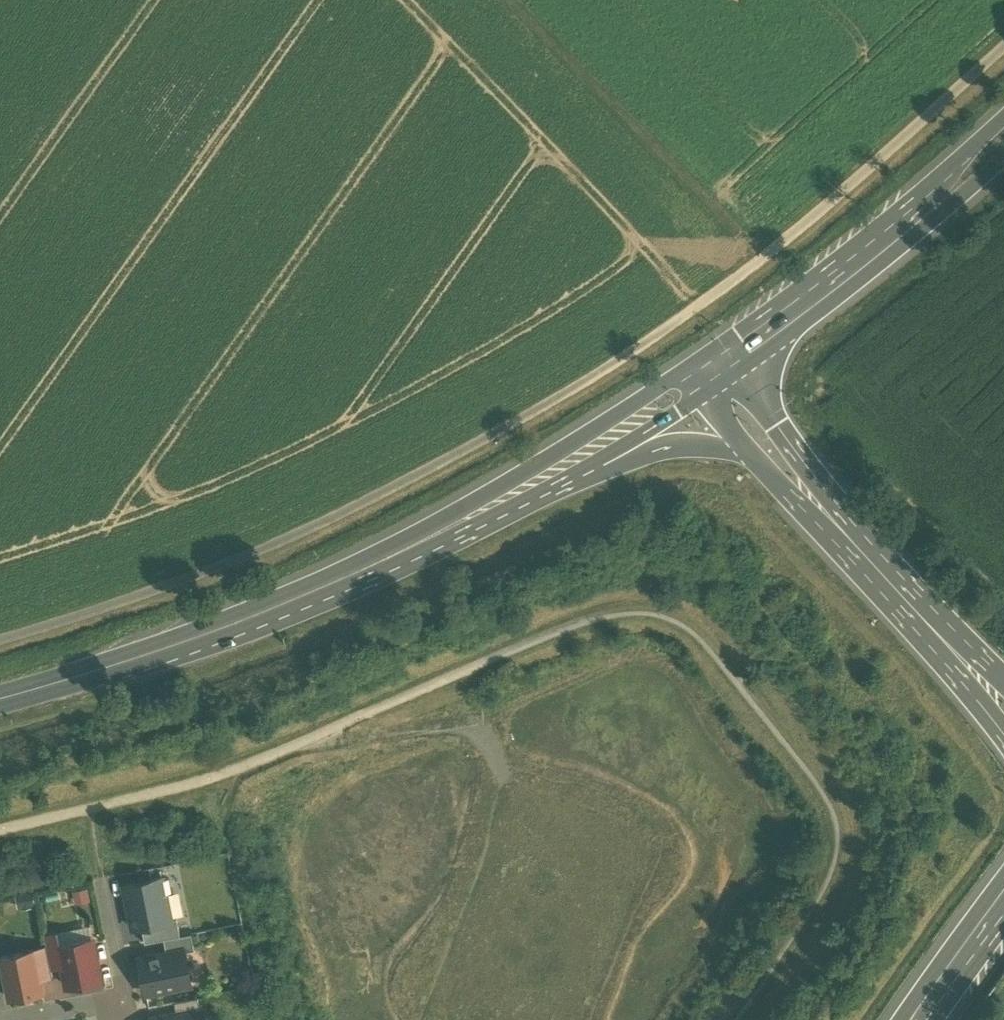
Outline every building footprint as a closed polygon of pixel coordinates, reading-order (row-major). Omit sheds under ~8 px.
[(162,877),(125,885),(133,927),(142,926),(171,920),(171,919),(165,892),(163,878),(162,877)] [(169,877),(163,878),(165,892),(172,891),(169,877)] [(171,920),(142,926),(145,943),(164,939),(180,935),(177,918),(171,919),(171,920)] [(58,931),(44,933),(47,947),(51,969),(64,966),(59,945),(61,944),(58,931)] [(180,935),(164,939),(167,952),(184,949),(185,951),(195,949),(192,933),(180,935)] [(101,979),(93,938),(61,944),(59,945),(64,966),(68,986),(101,979)] [(47,947),(35,949),(41,978),(53,976),(51,969),(47,947)] [(35,949),(1,956),(10,998),(43,991),(41,978),(35,949)] [(167,952),(139,958),(146,993),(191,984),(185,951),(184,949),(167,952)] [(198,997),(174,1002),(177,1014),(197,1010),(200,1009),(198,997)] [(152,1019),(199,1019),(197,1010),(177,1014),(152,1019)]
